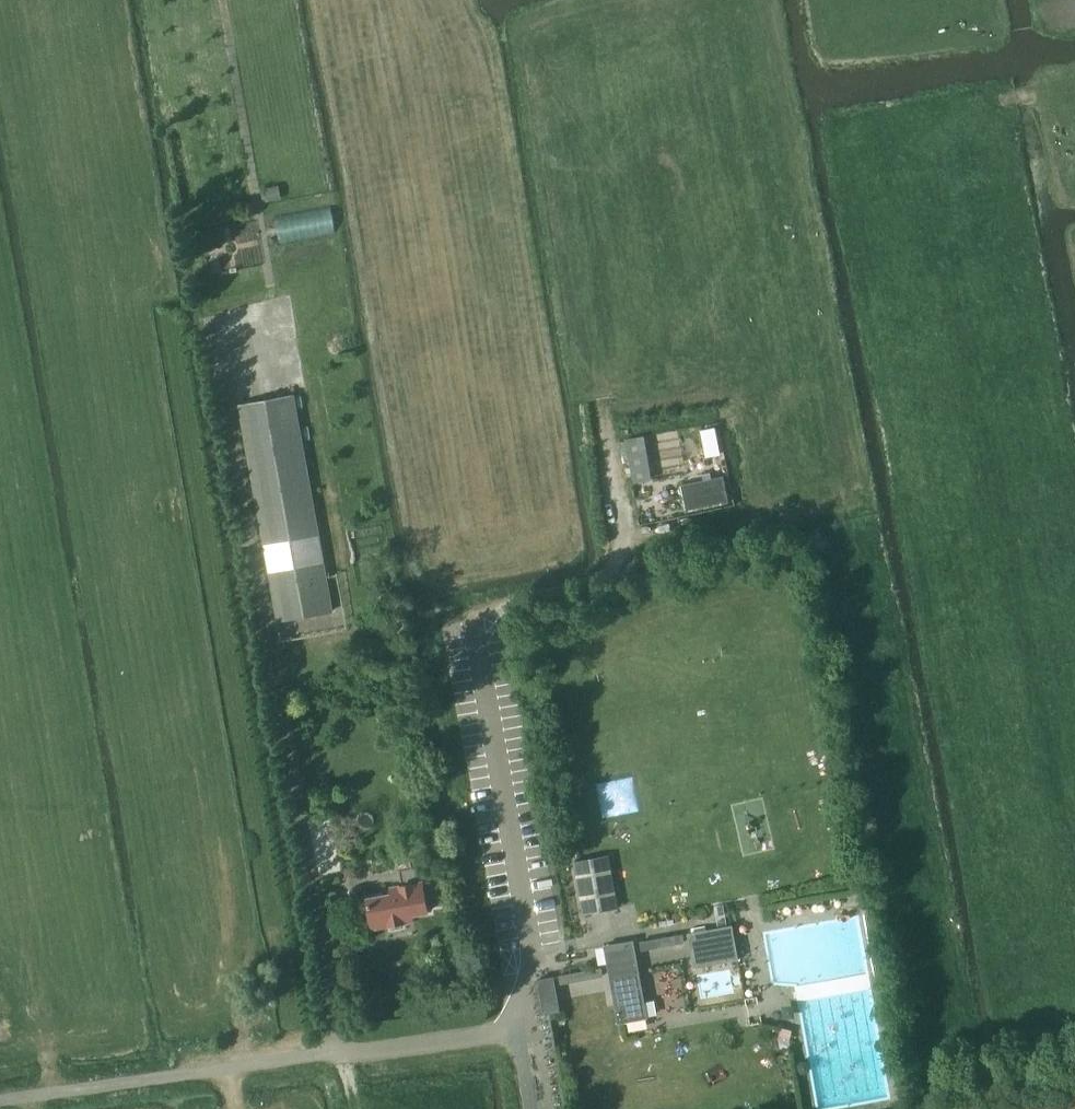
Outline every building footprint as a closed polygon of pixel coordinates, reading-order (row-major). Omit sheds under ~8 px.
[(238,403),(278,620),(332,610),(292,393),(238,403)] [(706,456),(719,454),(714,428),(701,430),(706,456)] [(729,501),(723,475),(680,484),(686,510),(729,501)] [(573,861),(583,914),(618,908),(608,855),(573,861)] [(392,893),(367,898),(371,921),(372,926),(372,928),(376,927),(383,926),(413,920),(412,914),(428,911),(427,906),(438,904),(435,889),(424,891),(422,881),(400,885),(391,887),(392,893)] [(694,961),(694,966),(738,959),(732,925),(689,933),(694,961)] [(641,942),(642,949),(683,942),(682,934),(641,942)] [(624,942),(604,946),(610,974),(630,971),(624,942)] [(560,976),(561,983),(602,976),(601,968),(570,974),(560,976)] [(536,980),(542,1013),(548,1012),(559,1010),(557,1000),(553,977),(536,980)] [(635,996),(588,1005),(599,1069),(647,1060),(635,996)]
